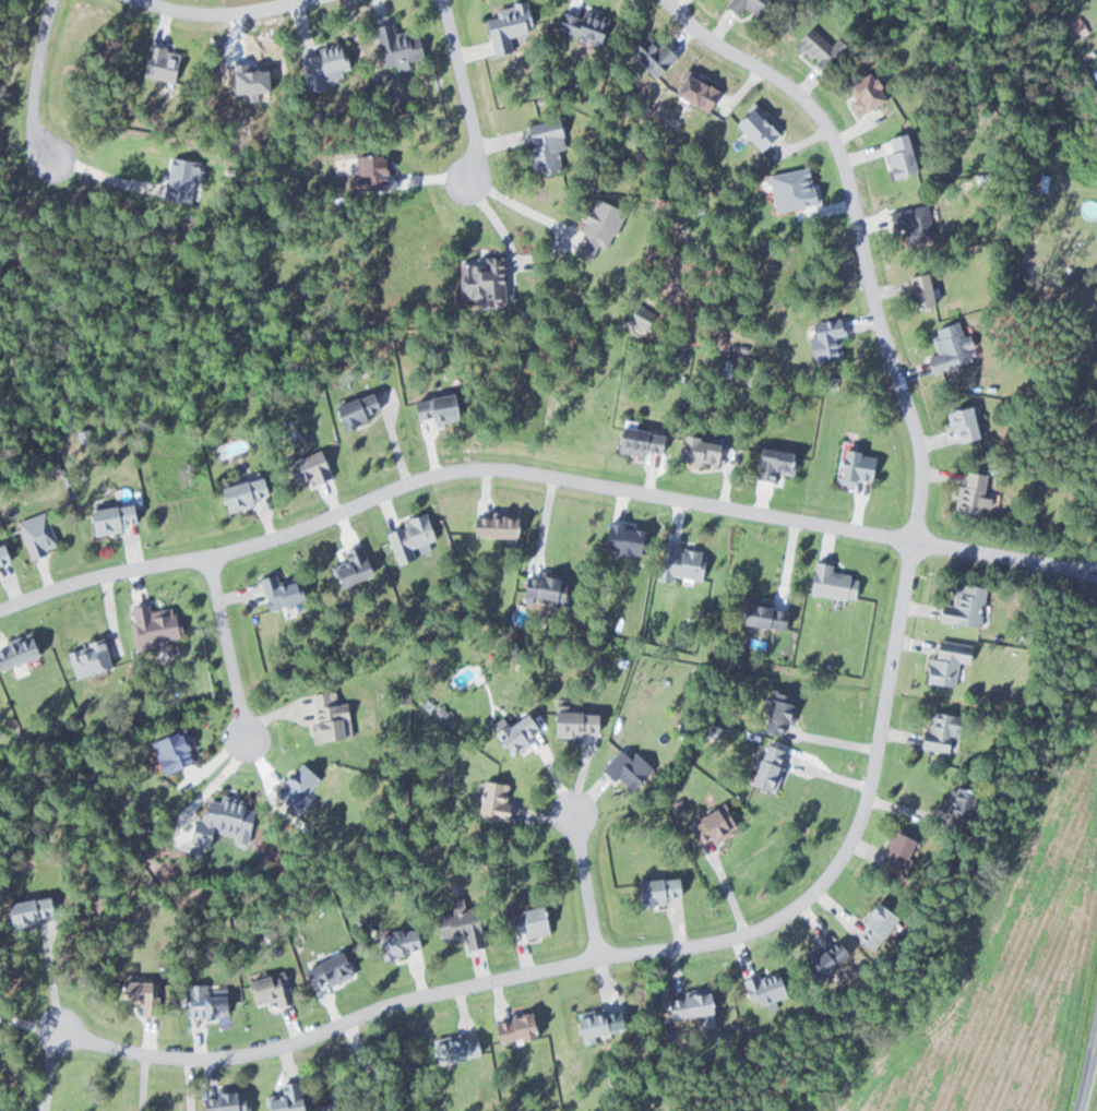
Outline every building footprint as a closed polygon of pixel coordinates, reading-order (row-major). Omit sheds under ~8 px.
[(765,14),(768,0),(733,0),(730,14),(743,17),(744,10),(765,14)] [(491,8),(493,18),(484,19),(491,55),(515,51),(513,41),(533,37),(526,2),(491,8)] [(562,10),(554,27),(596,47),(609,20),(582,8),(578,17),(562,10)] [(423,58),(419,32),(394,36),(392,23),(373,26),(380,66),(423,58)] [(841,57),(813,25),(792,43),(820,75),(841,57)] [(630,47),(651,76),(677,58),(662,38),(655,43),(649,34),(630,47)] [(350,77),(342,45),(298,55),(305,87),(350,77)] [(857,99),(851,106),(862,117),(886,92),(864,71),(847,89),(857,99)] [(708,114),(719,91),(684,74),(673,97),(708,114)] [(731,124),(759,151),(779,132),(751,104),(731,124)] [(559,118),(522,127),(534,176),(561,169),(557,152),(566,149),(559,118)] [(892,177),(914,171),(904,134),(881,140),(892,177)] [(388,190),(388,155),(357,155),(357,190),(388,190)] [(1049,176),(1041,176),(1040,190),(1048,190),(1049,176)] [(932,239),(927,205),(888,211),(891,228),(908,226),(911,242),(932,239)] [(457,301),(502,301),(502,259),(457,259),(457,301)] [(930,274),(906,277),(909,309),(933,306),(930,274)] [(809,361),(841,360),(839,321),(807,323),(809,361)] [(958,324),(929,332),(936,354),(924,357),(929,374),(969,361),(958,324)] [(343,432),(379,410),(366,390),(330,412),(343,432)] [(454,419),(454,397),(412,397),(412,419),(454,419)] [(954,443),(977,438),(970,407),(947,412),(954,443)] [(663,453),(663,431),(616,431),(616,454),(663,453)] [(676,463),(719,464),(720,441),(677,439),(676,463)] [(792,475),(795,454),(758,448),(753,479),(771,482),(773,472),(792,475)] [(836,481),(871,485),(875,455),(840,450),(836,481)] [(293,489),(330,477),(321,451),(284,463),(293,489)] [(982,514),(982,508),(990,508),(990,498),(985,498),(985,474),(964,474),(964,484),(955,484),(955,514),(982,514)] [(269,500),(263,477),(217,488),(223,512),(269,500)] [(85,510),(88,536),(122,532),(121,526),(136,524),(134,504),(85,510)] [(399,520),(400,526),(385,530),(396,564),(414,558),(411,547),(434,540),(426,512),(399,520)] [(470,524),(470,536),(515,536),(515,513),(478,513),(478,524),(470,524)] [(9,562),(1,543),(0,543),(0,566),(9,562)] [(337,552),(341,563),(329,567),(337,586),(372,572),(359,543),(337,552)] [(660,580),(670,582),(671,575),(702,580),(707,549),(666,543),(660,580)] [(807,592),(855,601),(860,578),(830,572),(832,564),(813,561),(807,592)] [(279,583),(276,572),(258,577),(268,609),(301,600),(295,578),(279,583)] [(566,575),(521,575),(521,601),(566,601),(566,575)] [(980,626),(984,587),(955,583),(953,605),(939,603),(937,621),(980,626)] [(784,631),(789,611),(742,600),(737,620),(784,631)] [(178,639),(175,609),(149,612),(149,604),(130,606),(134,643),(178,639)] [(37,651),(28,633),(0,647),(0,670),(37,651)] [(74,678),(111,667),(102,637),(65,648),(74,678)] [(972,644),(931,639),(926,683),(954,686),(957,662),(970,663),(972,644)] [(760,731),(784,736),(793,697),(769,691),(760,731)] [(311,692),(312,740),(348,739),(347,702),(336,702),(336,692),(311,692)] [(538,731),(524,710),(491,732),(505,753),(538,731)] [(599,713),(551,710),(550,733),(598,735),(599,713)] [(960,715),(925,713),(923,750),(950,751),(951,735),(959,735),(960,715)] [(149,740),(160,773),(194,762),(183,728),(149,740)] [(776,792),(787,751),(760,744),(749,785),(776,792)] [(634,751),(627,758),(621,751),(603,769),(628,794),(652,769),(634,751)] [(289,788),(279,799),(297,815),(312,799),(306,793),(318,780),(300,762),(282,781),(289,788)] [(513,785),(489,781),(482,817),(506,821),(513,785)] [(972,789),(949,785),(943,825),(965,829),(972,789)] [(210,847),(213,834),(249,841),(255,810),(244,808),(246,802),(206,794),(201,819),(191,817),(186,842),(210,847)] [(698,847),(733,825),(720,804),(685,827),(698,847)] [(914,839),(893,830),(877,868),(898,877),(914,839)] [(635,905),(679,899),(675,875),(632,881),(635,905)] [(41,921),(40,899),(3,900),(3,922),(41,921)] [(896,921),(879,903),(850,930),(866,948),(896,921)] [(523,930),(526,938),(546,931),(536,904),(502,916),(509,934),(523,930)] [(464,938),(466,949),(482,946),(474,906),(434,915),(440,942),(464,938)] [(420,950),(415,926),(375,934),(380,959),(420,950)] [(848,956),(836,938),(798,963),(810,981),(848,956)] [(299,968),(309,991),(351,972),(341,950),(299,968)] [(784,998),(778,969),(744,976),(749,1005),(784,998)] [(246,981),(252,1005),(273,999),(275,1007),(292,1003),(283,971),(246,981)] [(119,980),(119,1004),(153,1004),(153,980),(119,980)] [(226,1015),(226,985),(185,985),(186,1016),(226,1015)] [(708,1013),(706,992),(663,996),(665,1017),(708,1013)] [(496,1045),(537,1032),(529,1010),(489,1024),(496,1045)] [(594,1034),(620,1032),(618,1010),(575,1014),(578,1043),(595,1042),(594,1034)] [(475,1034),(429,1041),(432,1063),(478,1056),(475,1034)] [(277,1082),(277,1100),(266,1100),(266,1110),(300,1110),(300,1082),(277,1082)] [(245,1091),(199,1091),(199,1110),(245,1110),(245,1091)]
